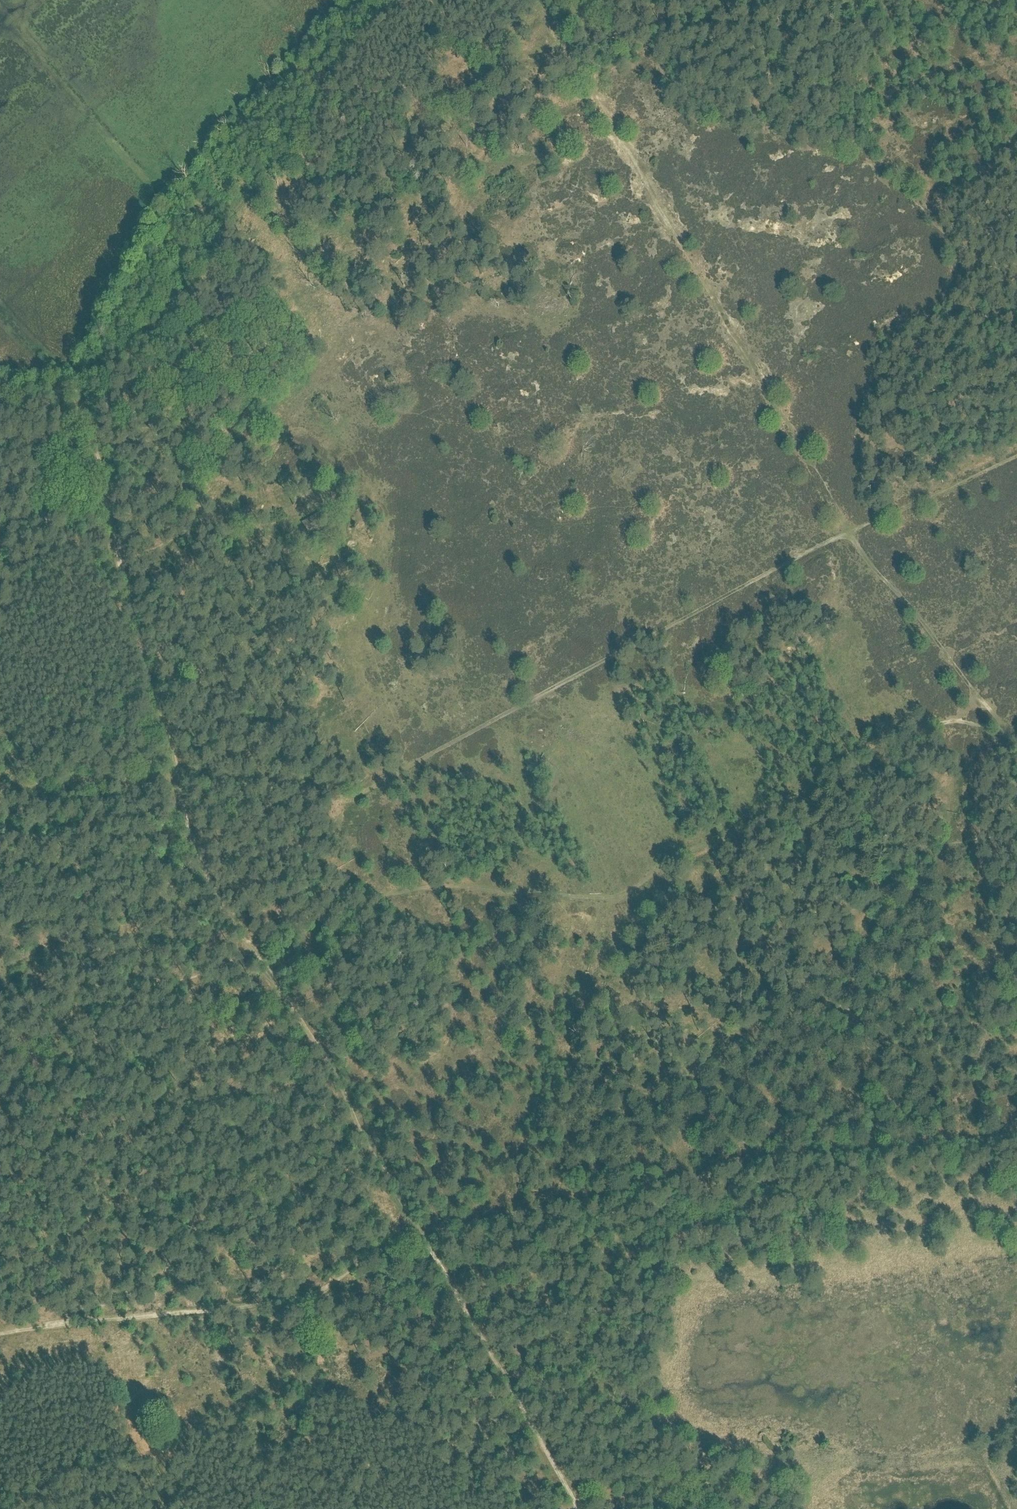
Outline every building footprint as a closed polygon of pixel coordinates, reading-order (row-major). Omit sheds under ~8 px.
[(318,513),(301,523),(307,533),(324,523),(318,513)]
